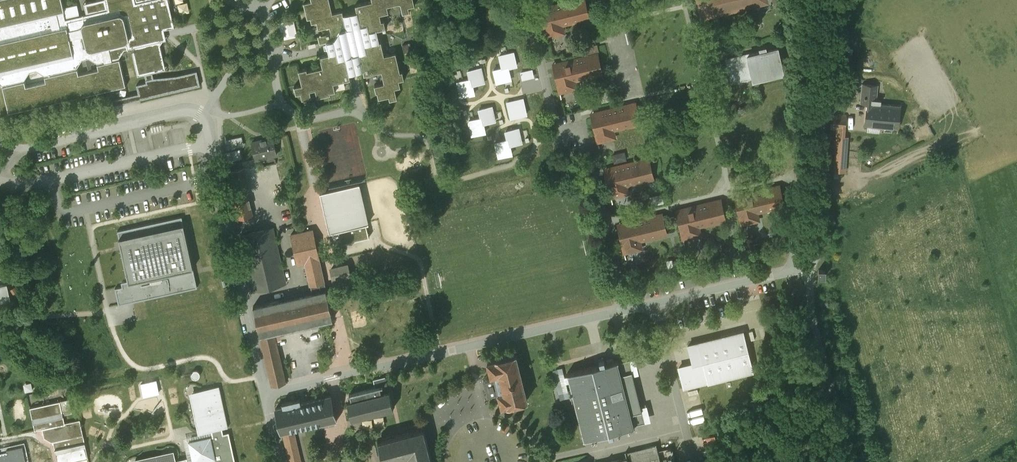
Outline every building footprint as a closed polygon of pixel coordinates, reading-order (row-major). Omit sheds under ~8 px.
[(84,3),(86,14),(66,18),(64,11),(65,11),(63,0),(0,0),(0,83),(1,83),(3,85),(2,85),(9,113),(127,86),(120,57),(124,50),(132,48),(138,74),(145,72),(152,71),(154,72),(161,70),(165,64),(160,45),(157,42),(167,40),(165,29),(175,27),(169,0),(97,0),(84,3)] [(189,0),(185,1),(185,0),(178,0),(180,12),(191,10),(189,0)] [(344,15),(343,11),(333,13),(330,0),(312,0),(312,1),(304,3),(308,19),(311,18),(312,23),(317,22),(319,29),(330,26),(331,32),(318,35),(320,43),(327,41),(327,43),(324,44),(326,51),(329,50),(329,52),(320,54),(323,65),(308,69),(307,67),(299,69),(302,83),(295,84),(295,86),(294,87),(295,90),(296,90),(296,92),(301,91),(303,98),(312,95),(311,89),(316,87),(317,96),(326,94),(326,95),(330,94),(329,93),(331,92),(331,91),(336,89),(334,81),(351,78),(350,73),(363,70),(364,75),(382,70),(385,81),(384,82),(375,84),(376,92),(378,91),(379,98),(380,97),(381,98),(384,98),(384,96),(389,95),(390,99),(392,99),(392,100),(396,99),(396,98),(398,97),(395,87),(401,86),(400,79),(405,78),(403,70),(401,71),(396,52),(385,54),(381,40),(380,41),(377,30),(386,27),(384,20),(381,20),(380,14),(389,12),(388,5),(400,2),(401,3),(403,13),(410,11),(409,6),(415,5),(414,0),(372,0),(356,4),(357,12),(344,15)] [(551,5),(552,9),(541,12),(546,32),(557,30),(556,26),(590,18),(586,0),(573,0),(551,5)] [(769,0),(696,0),(701,18),(770,1),(769,0)] [(716,38),(708,40),(711,52),(719,50),(716,38)] [(597,44),(586,47),(588,55),(598,53),(599,52),(597,44)] [(779,46),(725,58),(731,82),(752,77),(752,81),(785,73),(779,46)] [(514,51),(498,55),(501,67),(493,69),(496,84),(512,80),(510,68),(518,66),(514,51)] [(588,55),(564,61),(565,65),(554,67),(559,88),(570,85),(569,81),(603,73),(598,53),(588,55)] [(457,81),(460,97),(475,94),(473,85),(485,83),(482,66),(466,70),(469,79),(457,81)] [(532,69),(520,71),(522,79),(534,77),(532,69)] [(152,71),(145,72),(146,79),(147,82),(137,84),(140,99),(201,85),(197,71),(176,75),(154,77),(153,72),(154,72),(152,71)] [(900,105),(880,103),(881,99),(877,99),(878,85),(863,83),(861,102),(867,103),(865,124),(898,128),(900,105)] [(608,88),(600,90),(602,101),(610,99),(608,88)] [(524,97),(506,101),(510,118),(528,114),(524,97)] [(636,102),(602,110),(603,114),(592,117),(597,137),(608,134),(608,131),(641,123),(636,102)] [(493,105),(477,108),(479,117),(468,120),(471,136),(486,132),(484,124),(497,121),(493,105)] [(847,115),(832,113),(831,128),(837,129),(845,129),(847,115)] [(645,124),(637,125),(640,137),(648,135),(645,124)] [(494,141),(498,158),(513,154),(511,146),(523,143),(519,127),(504,130),(506,139),(494,141)] [(845,135),(837,135),(834,171),(842,171),(845,135)] [(273,137),(255,141),(254,140),(252,140),(256,158),(277,154),(273,137)] [(628,149),(615,153),(618,161),(630,158),(628,149)] [(649,158),(616,166),(617,170),(605,172),(610,193),(622,190),(621,186),(654,178),(649,158)] [(248,191),(244,192),(239,168),(227,171),(232,195),(238,218),(253,214),(248,191)] [(343,228),(374,222),(366,182),(326,190),(336,237),(344,235),(343,228)] [(780,185),(746,193),(747,197),(736,199),(740,220),(752,217),(751,213),(785,205),(780,185)] [(662,194),(650,196),(652,204),(664,202),(662,194)] [(721,199),(688,207),(689,211),(677,214),(682,234),(694,231),(693,227),(726,219),(721,199)] [(663,213),(629,221),(630,225),(619,228),(623,248),(635,245),(634,241),(668,233),(663,213)] [(182,216),(118,229),(129,279),(121,281),(122,285),(116,287),(119,303),(197,286),(182,216)] [(273,227),(241,234),(254,290),(286,283),(273,228),(273,227)] [(313,292),(254,306),(261,336),(275,332),(333,319),(327,289),(313,229),(291,234),(298,264),(305,262),(313,292)] [(784,234),(773,236),(774,245),(786,242),(784,234)] [(738,246),(726,247),(728,256),(740,254),(738,246)] [(685,257),(673,260),(675,268),(687,265),(685,257)] [(349,263),(330,267),(335,287),(353,283),(349,263)] [(378,287),(367,289),(369,297),(380,295),(378,287)] [(692,363),(677,366),(683,390),(708,383),(747,374),(750,373),(754,372),(748,352),(743,330),(687,344),(692,363)] [(275,332),(261,336),(272,385),(287,382),(275,332)] [(516,354),(487,361),(491,376),(491,377),(484,379),(487,394),(497,392),(502,407),(528,400),(524,385),(524,384),(523,382),(523,380),(516,354)] [(600,365),(567,373),(584,439),(608,433),(609,437),(614,436),(613,432),(635,427),(618,360),(605,364),(604,360),(600,361),(600,365)] [(375,387),(349,393),(350,394),(352,400),(347,401),(352,419),(393,408),(394,408),(389,390),(384,391),(383,386),(387,385),(385,377),(373,379),(375,387)] [(161,378),(144,381),(146,395),(163,392),(161,378)] [(26,383),(27,390),(36,389),(35,381),(26,383)] [(193,392),(202,433),(212,430),(213,435),(189,441),(193,461),(191,461),(236,461),(229,432),(223,433),(222,428),(228,427),(219,386),(193,392)] [(331,395),(301,402),(300,398),(297,399),(296,399),(283,402),(284,406),(276,408),(282,430),(294,428),(336,418),(331,395)] [(69,399),(30,407),(35,430),(43,428),(45,437),(52,441),(54,441),(58,461),(66,461),(89,457),(80,419),(65,423),(63,414),(72,412),(69,399)] [(702,423),(696,424),(698,436),(704,435),(702,423)] [(294,428),(282,430),(290,461),(302,461),(294,428)] [(378,440),(383,461),(384,461),(408,455),(410,461),(433,461),(424,428),(378,440)] [(0,449),(0,461),(29,461),(25,443),(0,449)] [(608,461),(661,461),(658,450),(657,445),(625,452),(627,458),(608,461)] [(658,450),(661,461),(676,461),(672,447),(658,450)] [(187,457),(176,460),(175,453),(134,461),(188,461),(187,457)]
